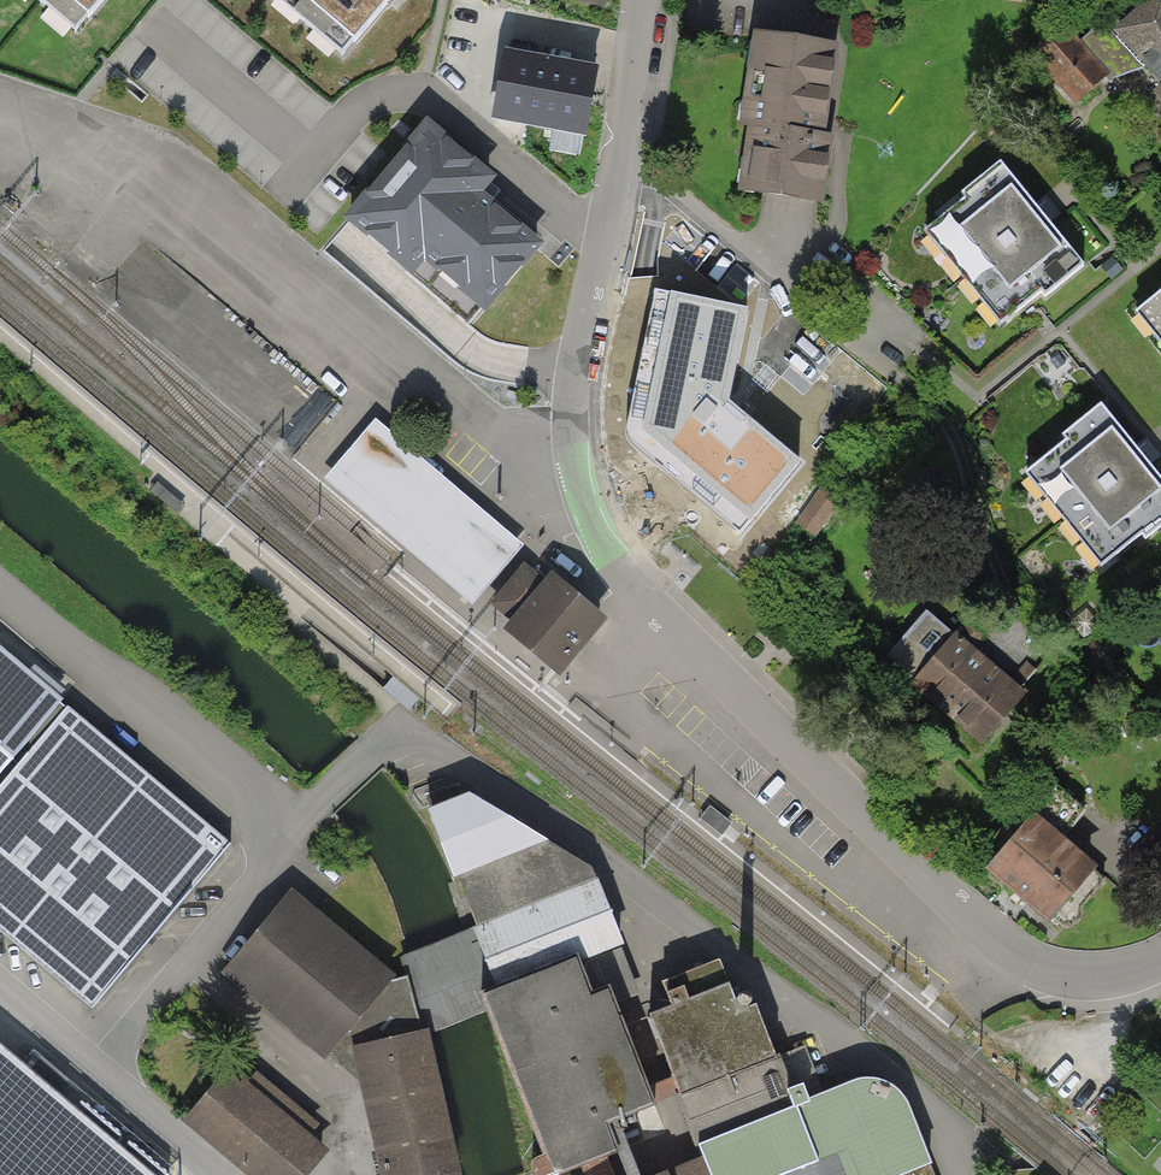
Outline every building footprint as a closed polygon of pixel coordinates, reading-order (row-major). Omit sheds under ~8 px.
[(79,44),(116,0),(26,0),(79,44)] [(340,72),(401,0),(253,0),(340,72)] [(1122,43),(1087,9),(1034,62),(1082,110),(1113,79),(1142,66),(1160,85),(1160,4),(1122,43)] [(846,52),(757,42),(748,124),(760,126),(752,191),(837,200),(844,137),(837,136),(846,52)] [(597,66),(507,50),(495,116),(585,132),(597,66)] [(492,174),(425,117),(340,217),(411,277),(424,262),(483,312),(544,240),(481,187),(492,174)] [(1092,265),(1006,162),(963,197),(967,201),(927,234),(1003,326),(1047,290),(1053,297),(1092,265)] [(748,308),(656,289),(625,436),(740,532),(801,461),(729,400),(748,308)] [(1135,312),(1160,343),(1160,291),(1135,312)] [(1101,401),(1059,436),(1062,440),(1022,473),(1099,565),(1143,529),(1149,536),(1160,526),(1160,472),(1101,401)] [(526,544),(373,413),(322,472),(410,548),(474,603),(526,544)] [(157,480),(150,490),(178,513),(186,504),(157,480)] [(837,501),(821,491),(801,520),(817,531),(837,501)] [(608,611),(552,564),(544,573),(540,571),(525,558),(490,599),(510,616),(504,622),(556,665),(560,669),(608,611)] [(988,737),(1025,692),(930,614),(893,658),(988,737)] [(0,643),(0,932),(100,1016),(243,847),(0,643)] [(1084,811),(1046,779),(980,856),(1064,928),(1105,881),(1058,841),(1084,811)] [(484,998),(547,1174),(557,1174),(639,1146),(634,1131),(676,1116),(634,996),(615,1003),(601,966),(638,953),(613,880),(490,800),(442,817),(504,991),(484,998)] [(710,803),(701,814),(723,832),(732,821),(710,803)] [(401,975),(301,893),(237,970),(337,1053),(401,975)] [(888,1077),(829,1098),(798,1015),(757,1014),(748,990),(663,1021),(716,1164),(685,1174),(925,1174),(888,1077)] [(429,1028),(353,1046),(381,1174),(465,1174),(429,1028)] [(0,1043),(0,1174),(155,1174),(0,1043)] [(190,1126),(254,1174),(316,1174),(334,1151),(231,1072),(190,1126)]
